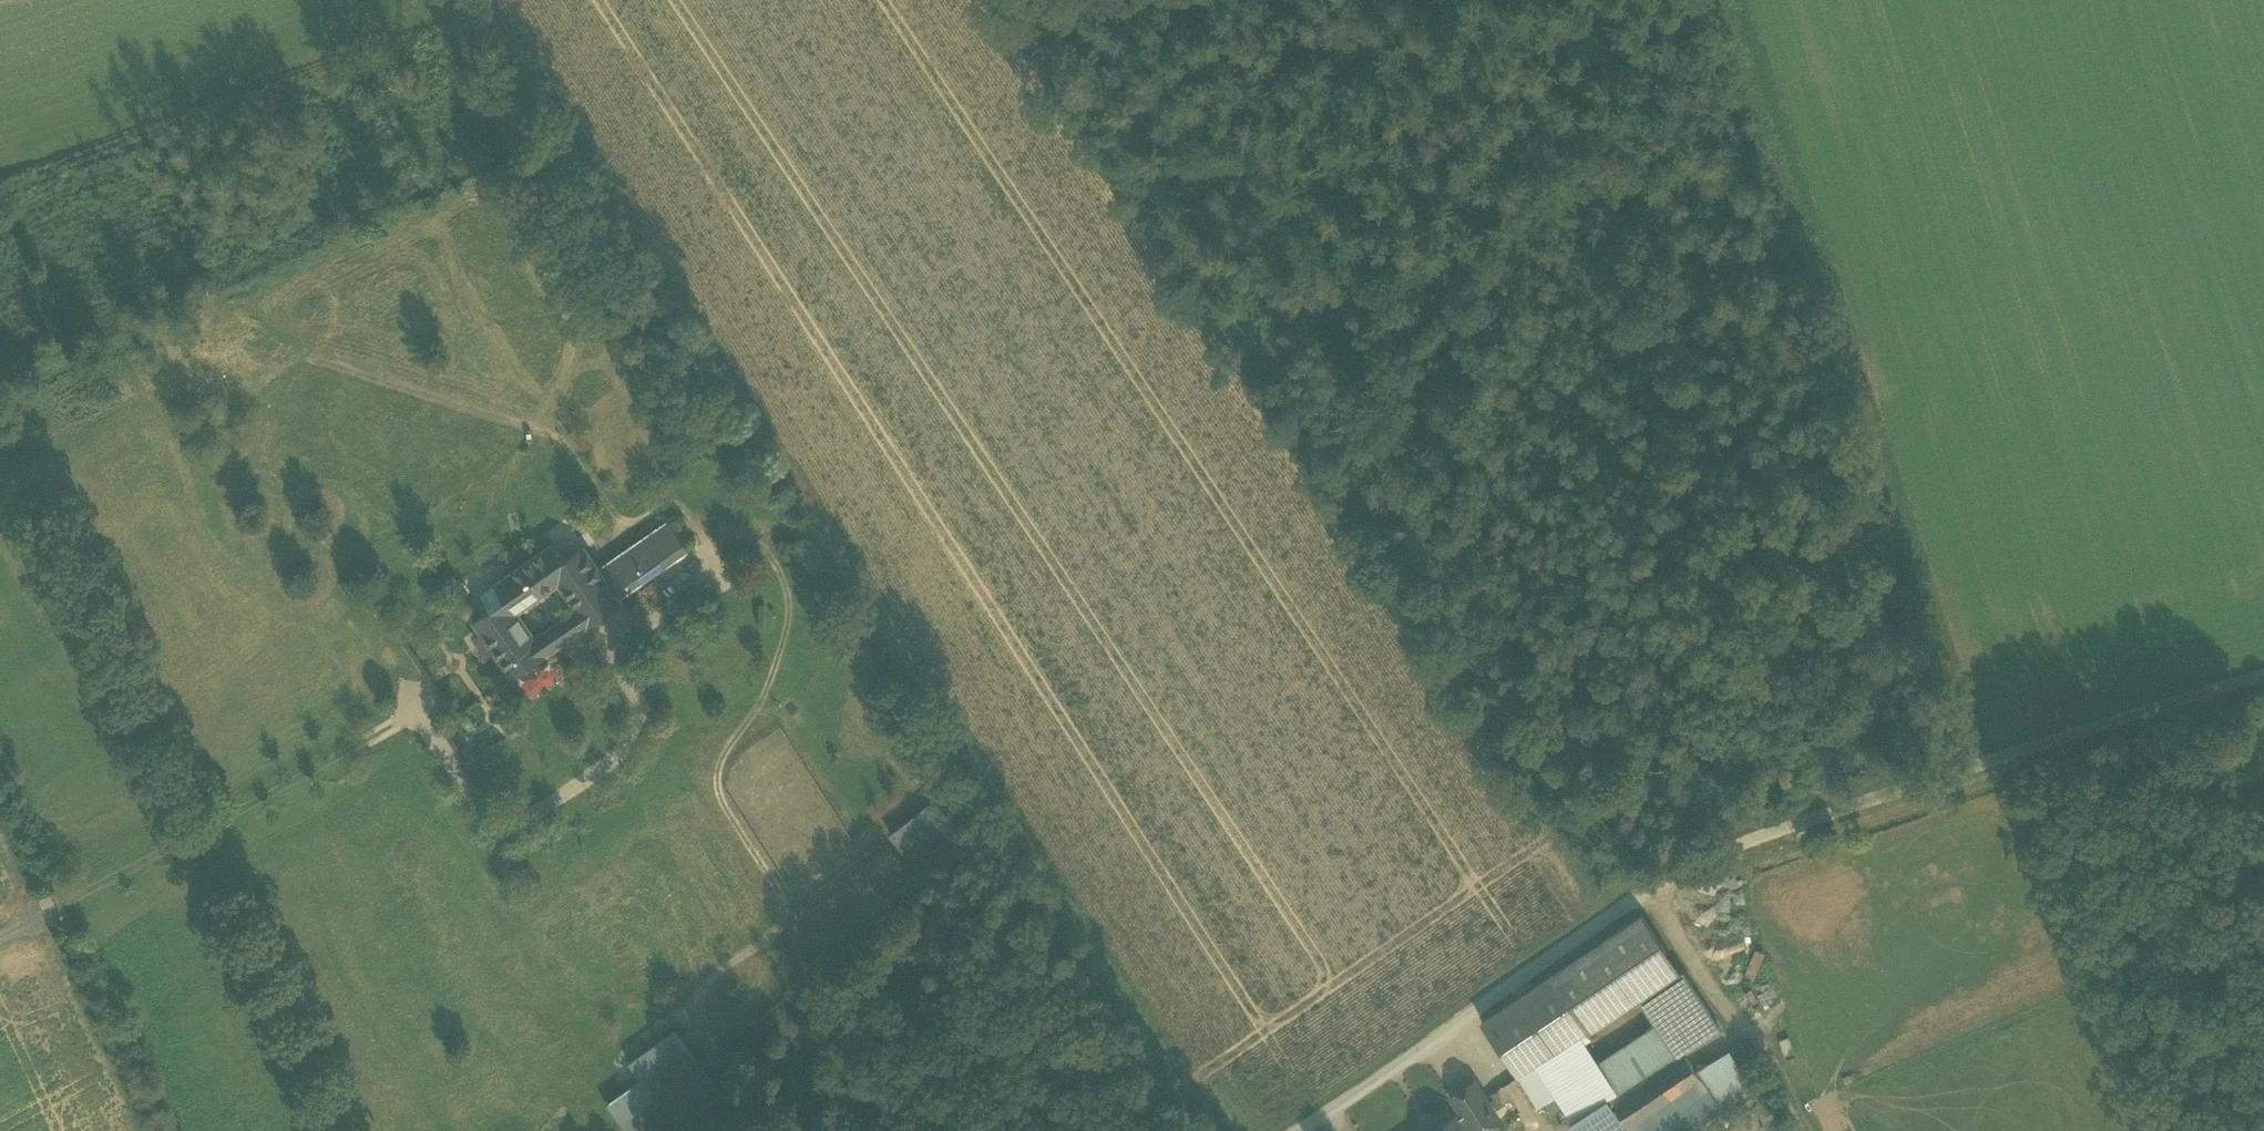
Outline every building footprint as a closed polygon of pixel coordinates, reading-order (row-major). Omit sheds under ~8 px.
[(551,628),(563,645),(622,604),(618,598),(686,551),(668,523),(599,570),(583,548),(563,562),(551,546),(493,586),(505,602),(515,614),(558,585),(576,611),(551,628)] [(505,602),(473,622),(512,679),(545,655),(526,630),(515,614),(505,602)] [(543,617),(526,630),(545,655),(563,645),(551,628),(543,617)] [(936,792),(889,830),(912,859),(960,821),(936,792)] [(1482,1023),(1518,1075),(1520,1074),(1538,1102),(1555,1092),(1574,1121),(1570,1124),(1574,1130),(1688,1130),(1751,1090),(1733,1063),(1742,1057),(1737,1048),(1699,1074),(1685,1053),(1722,1032),(1695,990),(1694,991),(1640,915),(1482,1023)] [(668,1032),(625,1064),(638,1081),(670,1124),(712,1092),(668,1032)] [(638,1081),(606,1105),(625,1130),(676,1130),(670,1124),(638,1081)] [(1463,1114),(1454,1120),(1462,1130),(1487,1130),(1500,1122),(1473,1081),(1451,1096),(1463,1114)] [(1454,1120),(1453,1117),(1432,1130),(1462,1130),(1454,1120)]
